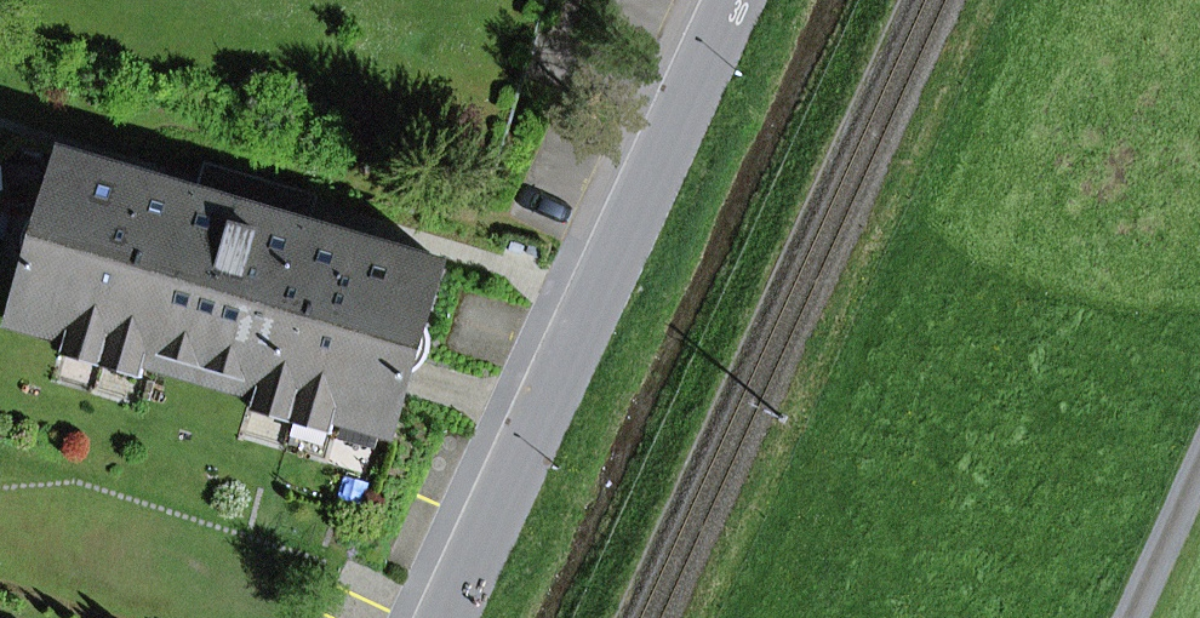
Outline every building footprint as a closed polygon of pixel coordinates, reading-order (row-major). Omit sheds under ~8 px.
[(335,417),(392,434),(411,371),(424,327),(443,264),(310,224),(196,190),(63,151),(44,215),(31,259),(12,322),(70,339),(74,324),(150,347),(145,361),(258,395),(263,380),(339,403),(335,417)] [(310,224),(319,195),(205,161),(196,190),(310,224)] [(25,252),(31,259),(44,215),(41,214),(26,233),(25,252)] [(145,361),(150,347),(74,324),(70,339),(65,355),(141,378),(145,361)] [(420,368),(430,352),(428,328),(424,327),(411,371),(412,371),(420,368)] [(335,417),(339,403),(263,380),(258,395),(253,411),(330,434),(335,417)]
